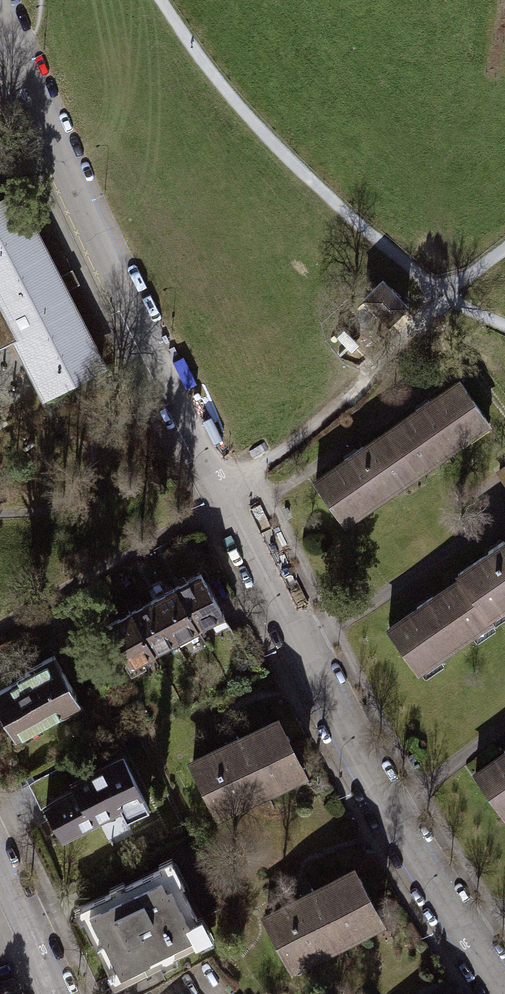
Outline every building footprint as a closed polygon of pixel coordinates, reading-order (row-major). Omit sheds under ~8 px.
[(12,337),(41,394),(97,365),(59,290),(72,283),(65,271),(53,277),(10,192),(0,198),(0,343),(12,337)] [(406,304),(382,279),(364,296),(388,321),(406,304)] [(456,381),(383,431),(411,470),(483,420),(456,381)] [(340,519),(411,470),(383,431),(312,480),(340,519)] [(496,471),(504,484),(504,465),(496,471)] [(482,612),(504,597),(504,538),(455,573),(457,576),(482,612)] [(170,587),(193,629),(221,615),(197,573),(177,583),(170,587)] [(482,612),(457,576),(385,626),(413,667),(486,617),(482,612)] [(193,629),(170,587),(155,595),(148,598),(172,642),(193,629)] [(126,613),(150,654),(172,642),(148,598),(133,608),(126,613)] [(150,654),(126,613),(105,624),(129,667),(150,654)] [(0,686),(0,717),(11,737),(57,711),(60,718),(79,707),(49,654),(12,675),(14,678),(0,686)] [(231,733),(189,755),(219,816),(312,768),(282,706),(231,733)] [(470,772),(499,813),(504,808),(504,748),(470,772)] [(72,788),(41,804),(57,835),(115,805),(123,819),(145,808),(118,756),(69,782),(72,788)] [(305,886),(262,909),(294,970),(389,917),(359,857),(305,886)] [(160,862),(78,905),(84,916),(79,919),(109,975),(112,974),(117,984),(165,959),(164,957),(201,937),(196,926),(198,925),(170,872),(167,874),(160,862)]
